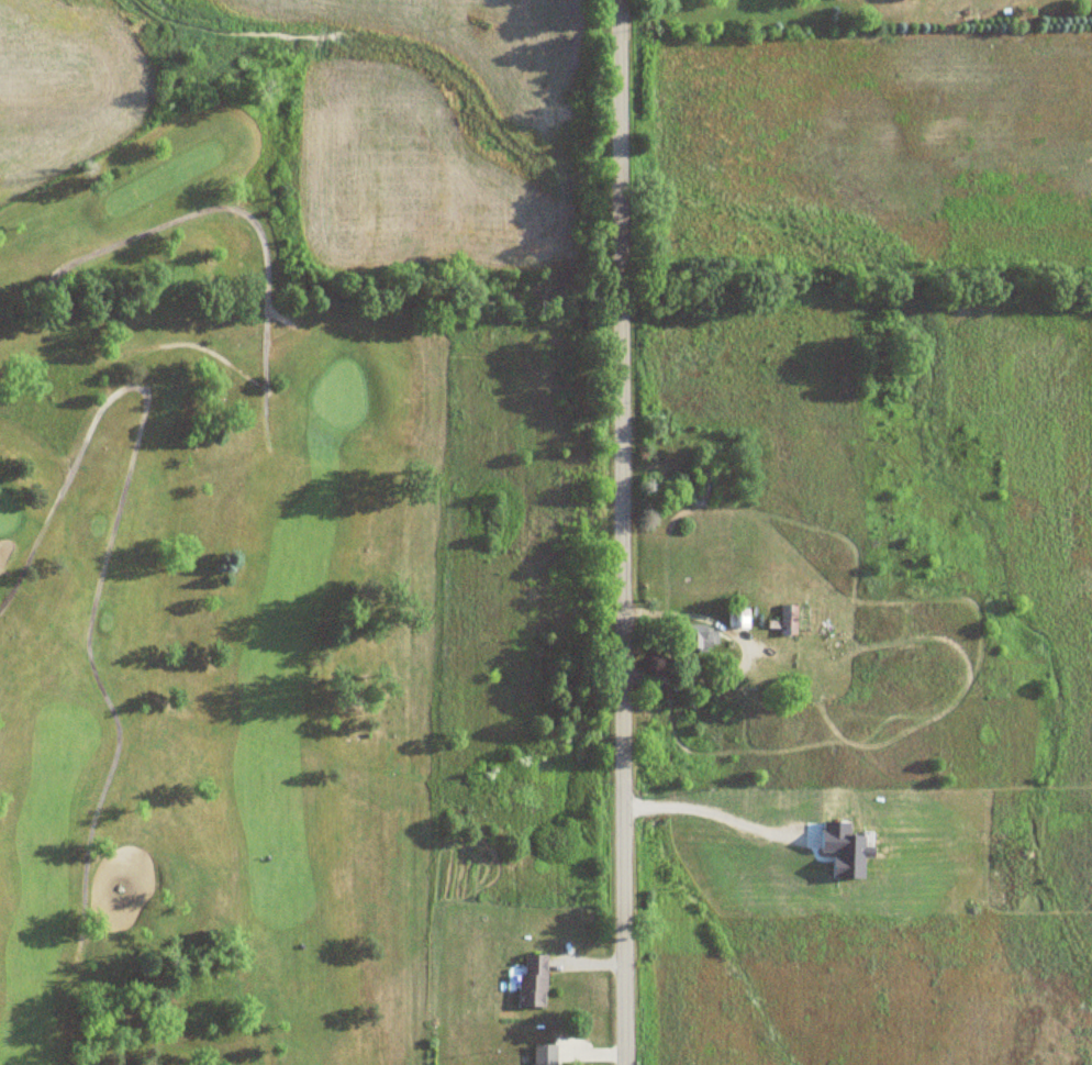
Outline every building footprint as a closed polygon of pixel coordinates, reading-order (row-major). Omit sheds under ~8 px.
[(826,605),(781,605),(781,631),(826,631),(826,605)] [(729,628),(751,628),(751,608),(729,608),(729,628)] [(698,652),(719,652),(719,630),(698,630),(698,652)] [(549,953),(523,953),(523,1006),(549,1006),(549,953)] [(533,1044),(533,1064),(558,1064),(558,1044),(533,1044)]
